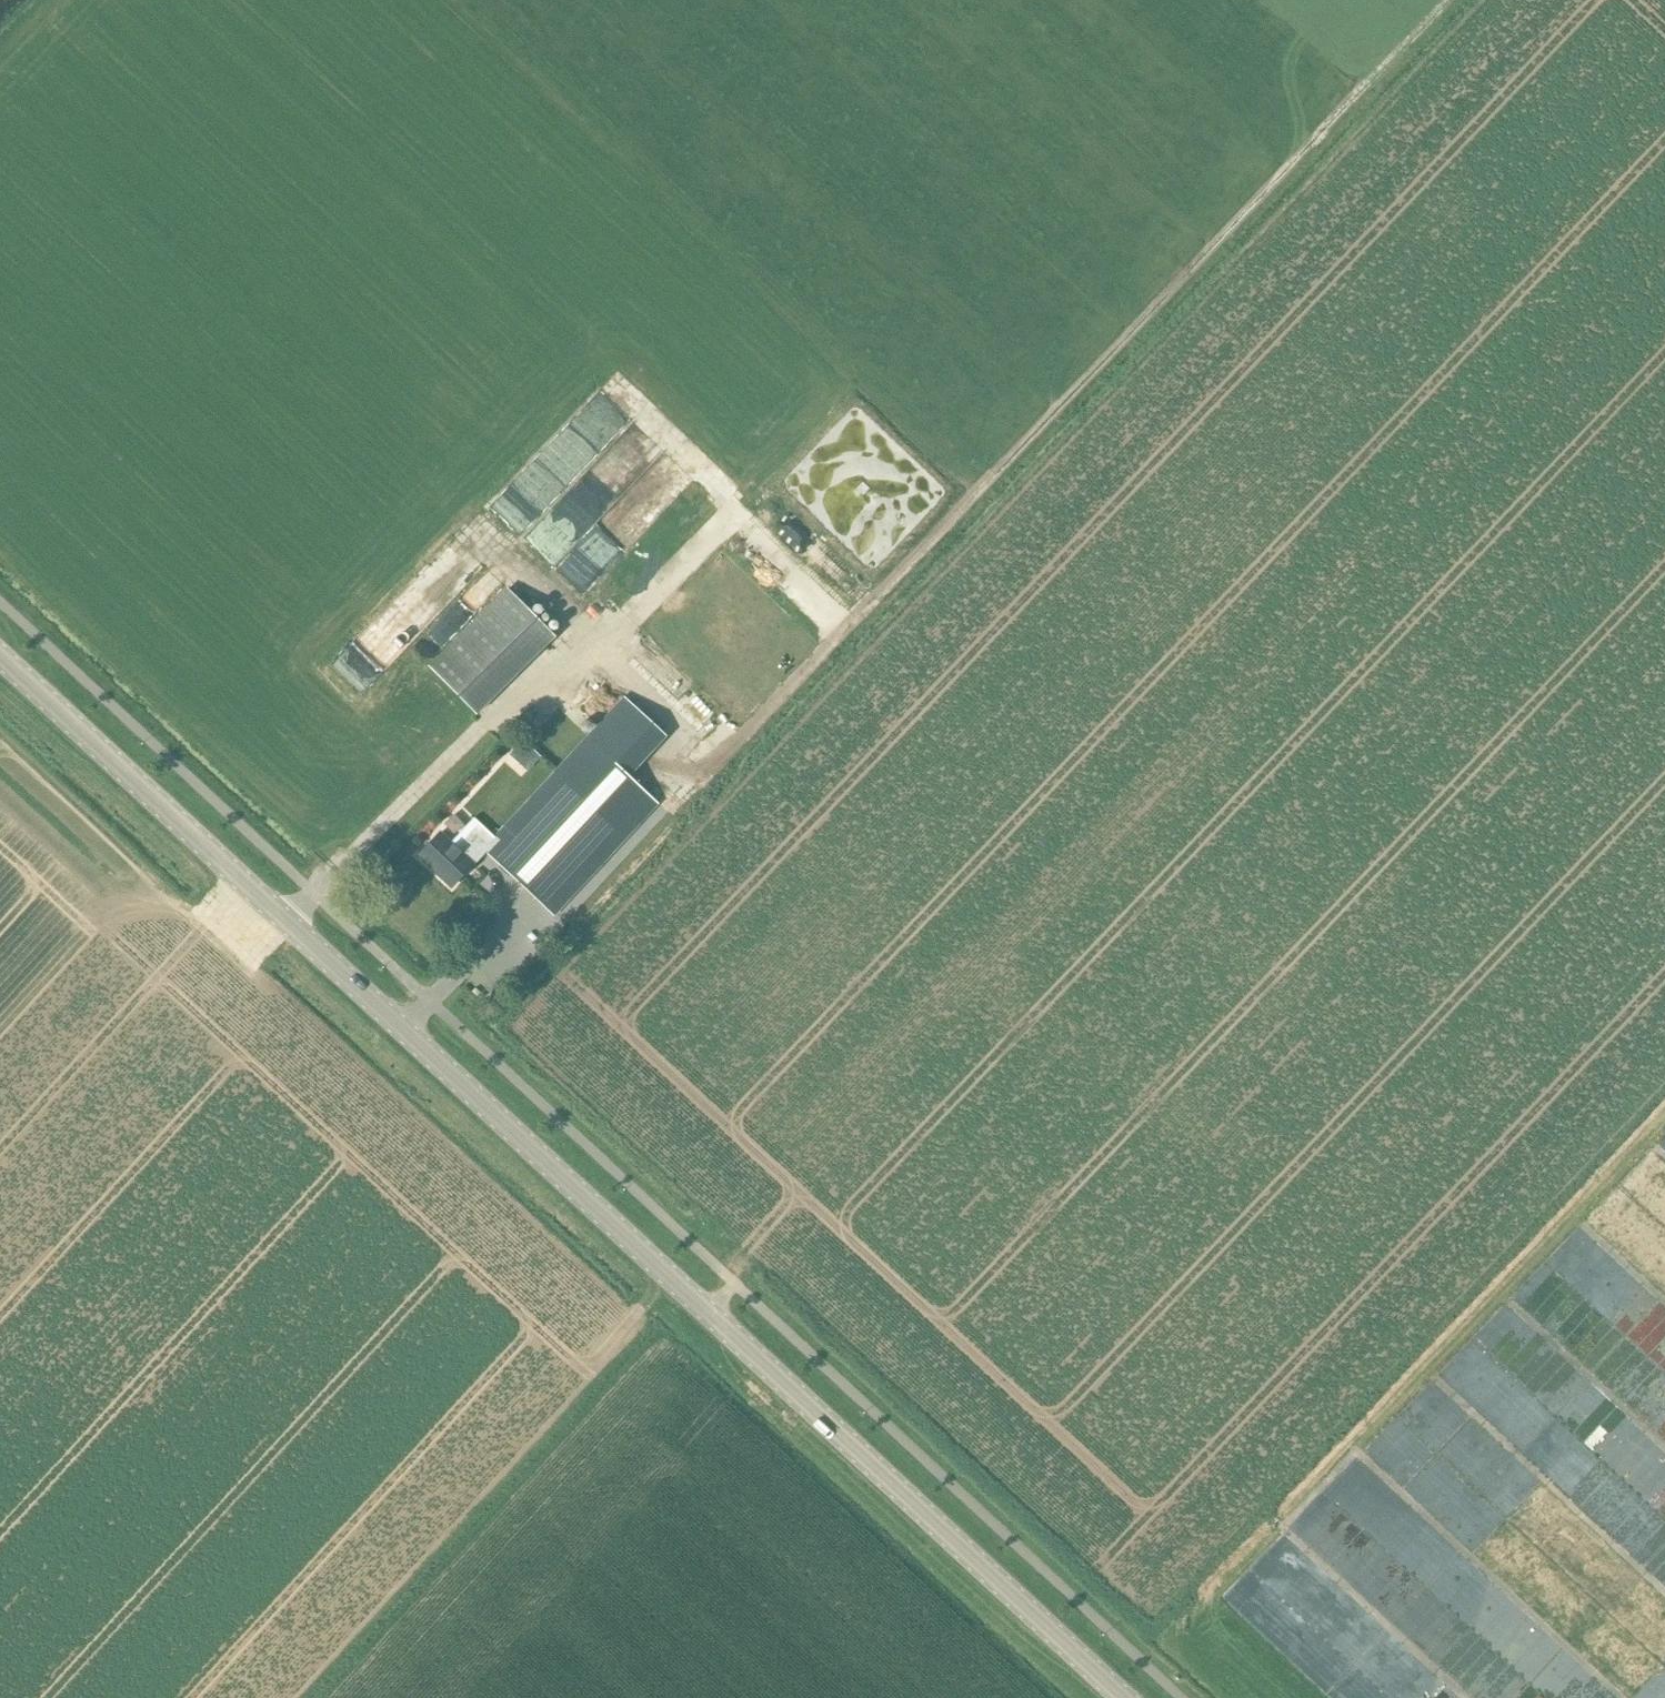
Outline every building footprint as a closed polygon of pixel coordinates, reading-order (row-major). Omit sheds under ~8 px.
[(506,589),(427,667),(474,714),(553,637),(506,589)] [(440,833),(434,840),(419,856),(452,887),(472,865),(474,866),(487,852),(554,915),(658,804),(629,776),(666,737),(625,698),(495,838),(474,818),(451,844),(440,833)] [(522,739),(508,753),(524,768),(537,753),(522,739)]
